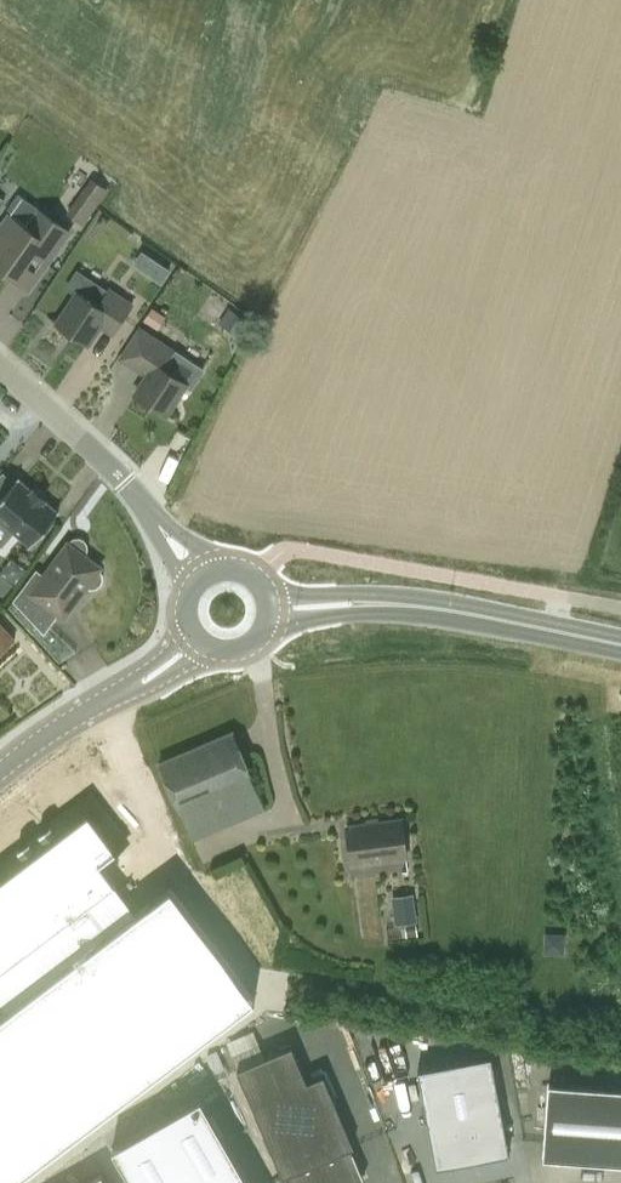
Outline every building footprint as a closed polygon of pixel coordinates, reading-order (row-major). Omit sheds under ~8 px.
[(92,178),(66,214),(83,226),(108,190),(92,178)] [(39,210),(18,195),(7,210),(11,212),(9,216),(8,215),(0,227),(0,270),(28,291),(70,232),(39,210)] [(142,251),(134,261),(159,281),(168,271),(142,251)] [(132,306),(109,290),(77,269),(64,288),(75,295),(56,324),(87,345),(101,326),(113,334),(132,306)] [(151,308),(144,321),(157,329),(165,317),(151,308)] [(228,310),(219,325),(238,337),(247,322),(228,310)] [(166,370),(176,354),(151,337),(132,366),(146,375),(133,395),(166,416),(187,384),(166,370)] [(30,547),(58,513),(17,479),(1,498),(0,497),(0,521),(30,547)] [(67,544),(44,575),(36,569),(13,601),(44,633),(58,614),(63,618),(86,587),(88,588),(90,589),(96,589),(100,585),(103,580),(102,574),(97,571),(99,568),(84,557),(86,554),(87,549),(87,544),(83,539),(78,538),(73,539),(69,542),(67,544)] [(3,593),(11,583),(0,574),(0,591),(3,593)] [(14,641),(0,625),(0,653),(14,641)] [(85,660),(50,628),(38,642),(66,674),(85,660)] [(179,814),(181,814),(192,841),(265,810),(253,783),(255,782),(232,731),(157,763),(179,814)] [(116,887),(100,865),(126,845),(91,798),(52,827),(51,826),(38,835),(39,836),(30,843),(29,842),(17,851),(18,853),(0,866),(0,974),(116,887)] [(401,820),(346,827),(350,865),(406,858),(401,820)] [(0,1018),(0,1182),(14,1182),(255,1001),(170,889),(0,1018)] [(391,899),(395,925),(417,922),(414,896),(391,899)] [(237,1069),(236,1069),(282,1177),(284,1176),(287,1182),(362,1182),(365,1182),(350,1147),(353,1146),(323,1076),(307,1083),(291,1046),(264,1058),(237,1069)] [(506,1155),(492,1057),(417,1068),(432,1166),(506,1155)] [(542,1159),(620,1165),(620,1090),(548,1084),(542,1159)] [(113,1146),(134,1182),(252,1182),(202,1095),(113,1146)] [(85,1182),(107,1182),(102,1174),(85,1182)]
